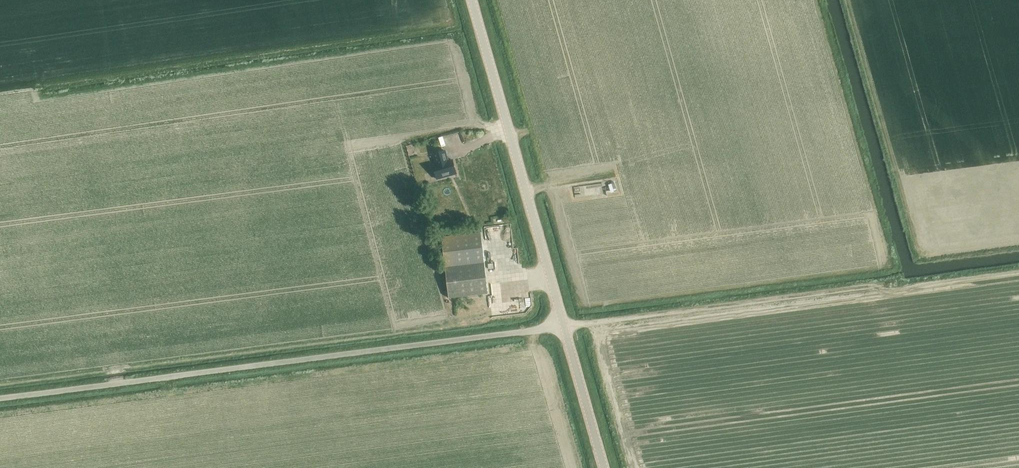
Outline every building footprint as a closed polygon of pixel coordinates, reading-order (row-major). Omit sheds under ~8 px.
[(433,165),(437,179),(456,174),(453,160),(448,161),(445,151),(434,154),(437,164),(433,165)] [(609,187),(620,184),(618,179),(608,182),(609,187)] [(446,272),(449,298),(454,297),(489,293),(482,233),(442,237),(446,272)]
